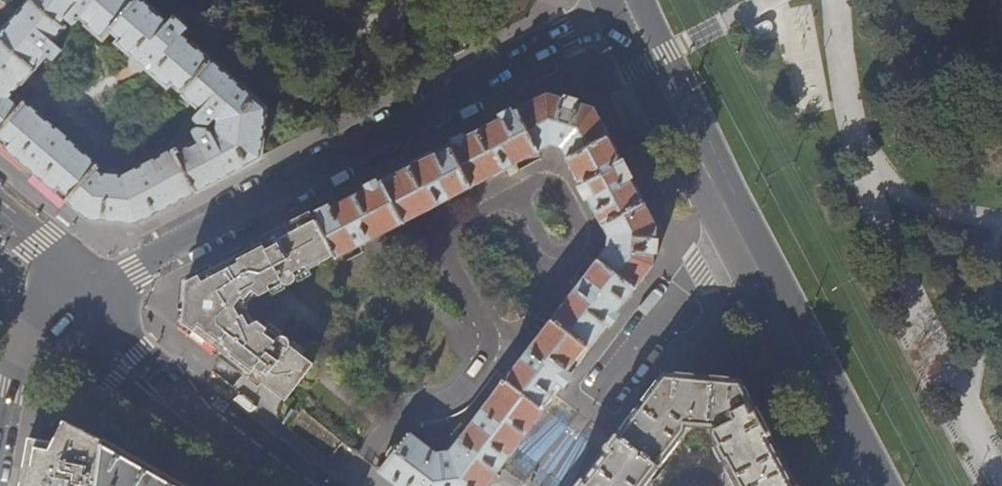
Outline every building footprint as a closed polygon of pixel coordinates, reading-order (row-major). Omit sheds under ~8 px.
[(140,0),(135,0),(133,2),(131,0),(33,0),(0,38),(0,136),(8,143),(5,147),(54,190),(57,187),(68,196),(65,200),(86,218),(136,223),(156,212),(219,179),(260,157),(265,108),(160,17),(163,13),(157,8),(154,12),(140,0)] [(538,153),(537,152),(551,145),(561,148),(566,157),(565,157),(601,227),(602,226),(607,236),(607,248),(598,258),(597,258),(503,380),(502,379),(500,382),(502,384),(449,453),(435,455),(408,434),(379,471),(399,485),(485,485),(653,265),(657,225),(631,177),(626,177),(629,173),(619,153),(595,107),(547,92),(441,148),(311,216),(334,259),(538,153)] [(334,259),(311,216),(255,246),(186,281),(183,321),(245,368),(274,331),(250,313),(248,302),(283,284),(287,285),(289,284),(291,283),(294,280),(296,277),(330,259),(331,260),(334,259)] [(286,400),(315,363),(290,343),(288,339),(286,336),(284,335),(279,335),(274,331),(245,368),(286,400)] [(677,439),(676,438),(684,428),(684,425),(714,428),(714,434),(719,443),(717,444),(739,485),(794,485),(777,453),(739,381),(664,374),(579,485),(641,485),(677,439)] [(104,439),(87,431),(65,420),(53,442),(29,437),(20,485),(98,485),(104,439)] [(156,469),(104,439),(98,485),(186,485),(175,480),(156,469)]
